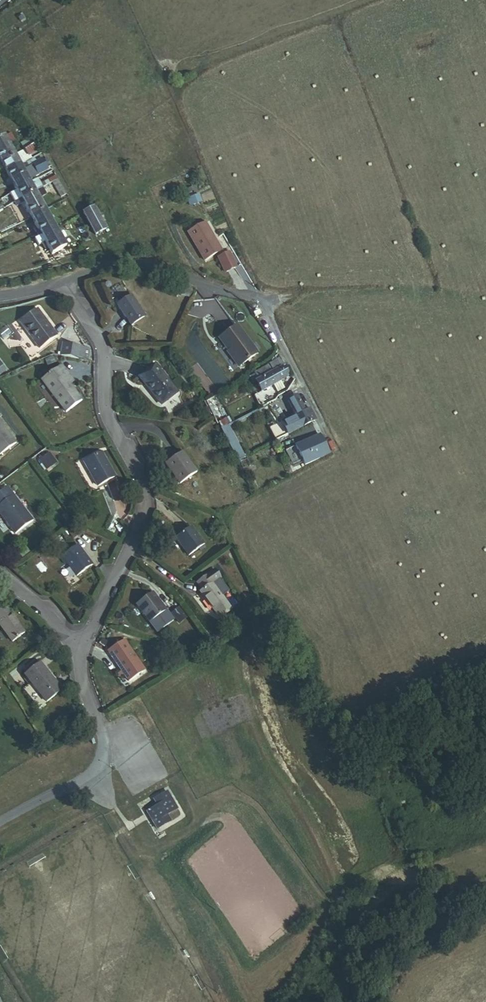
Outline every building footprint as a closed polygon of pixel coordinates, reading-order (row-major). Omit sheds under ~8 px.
[(10,144),(6,136),(0,139),(0,149),(5,147),(10,144)] [(18,145),(20,150),(31,145),(28,140),(18,145)] [(20,150),(23,156),(33,150),(31,145),(20,150)] [(10,155),(5,147),(0,149),(0,160),(10,155)] [(15,166),(10,155),(0,160),(0,171),(1,172),(15,166)] [(17,169),(20,175),(40,165),(37,159),(17,169)] [(20,175),(22,180),(43,170),(40,165),(20,175)] [(6,182),(20,175),(17,169),(15,166),(1,172),(6,182)] [(10,191),(24,185),(22,180),(20,175),(6,182),(10,191)] [(24,185),(29,194),(56,180),(54,176),(36,185),(34,180),(24,185)] [(15,200),(29,194),(24,185),(10,191),(15,200)] [(15,200),(10,191),(4,195),(8,204),(15,200)] [(23,217),(37,210),(29,194),(15,200),(17,204),(23,217)] [(88,237),(98,230),(86,209),(75,215),(88,237)] [(30,238),(47,230),(37,210),(23,217),(28,226),(25,228),(30,238)] [(217,250),(201,222),(183,233),(199,261),(217,250)] [(47,230),(30,238),(23,241),(27,248),(33,245),(40,257),(58,248),(55,240),(59,238),(56,233),(52,235),(49,229),(47,230)] [(228,249),(214,256),(223,272),(236,265),(228,249)] [(133,322),(143,316),(129,294),(114,303),(121,315),(126,312),(133,322)] [(35,351),(54,338),(34,309),(15,322),(35,351)] [(128,326),(133,322),(126,312),(121,315),(128,326)] [(233,368),(254,354),(236,326),(215,339),(233,368)] [(59,359),(82,363),(84,349),(61,346),(59,359)] [(74,401),(61,386),(54,377),(58,373),(53,366),(33,382),(59,414),(74,401)] [(158,408),(175,397),(153,367),(137,378),(158,408)] [(270,380),(280,375),(282,374),(278,367),(266,374),(270,380)] [(61,386),(66,382),(58,373),(54,377),(61,386)] [(279,385),(284,382),(280,375),(270,380),(266,374),(257,379),(261,386),(254,390),(258,397),(271,390),(279,385)] [(283,393),(279,385),(271,390),(275,397),(283,393)] [(300,429),(311,423),(295,396),(285,402),(293,416),(298,426),(300,429)] [(280,436),(298,426),(293,416),(275,426),(280,436)] [(10,445),(0,431),(0,453),(10,446),(10,445)] [(306,465),(330,452),(320,434),(296,447),(306,465)] [(0,453),(0,460),(1,462),(14,452),(10,446),(0,453)] [(92,484),(109,473),(94,450),(77,461),(92,484)] [(43,469),(55,462),(49,451),(37,457),(43,469)] [(180,487),(197,472),(182,454),(164,469),(180,487)] [(114,484),(109,485),(112,499),(118,497),(114,484)] [(30,520),(12,493),(0,501),(0,515),(11,532),(30,520)] [(183,558),(200,547),(188,529),(171,540),(183,558)] [(66,581),(81,570),(67,550),(51,561),(66,581)] [(210,621),(223,613),(207,588),(194,597),(210,621)] [(142,625),(159,614),(146,594),(129,605),(142,625)] [(170,613),(179,623),(186,616),(177,606),(170,613)] [(15,638),(0,616),(0,643),(2,647),(15,638)] [(122,685),(138,676),(120,644),(104,653),(122,685)] [(37,706),(53,696),(33,666),(17,676),(37,706)] [(165,815),(177,808),(167,791),(154,798),(158,805),(147,812),(156,828),(168,822),(165,815)]
